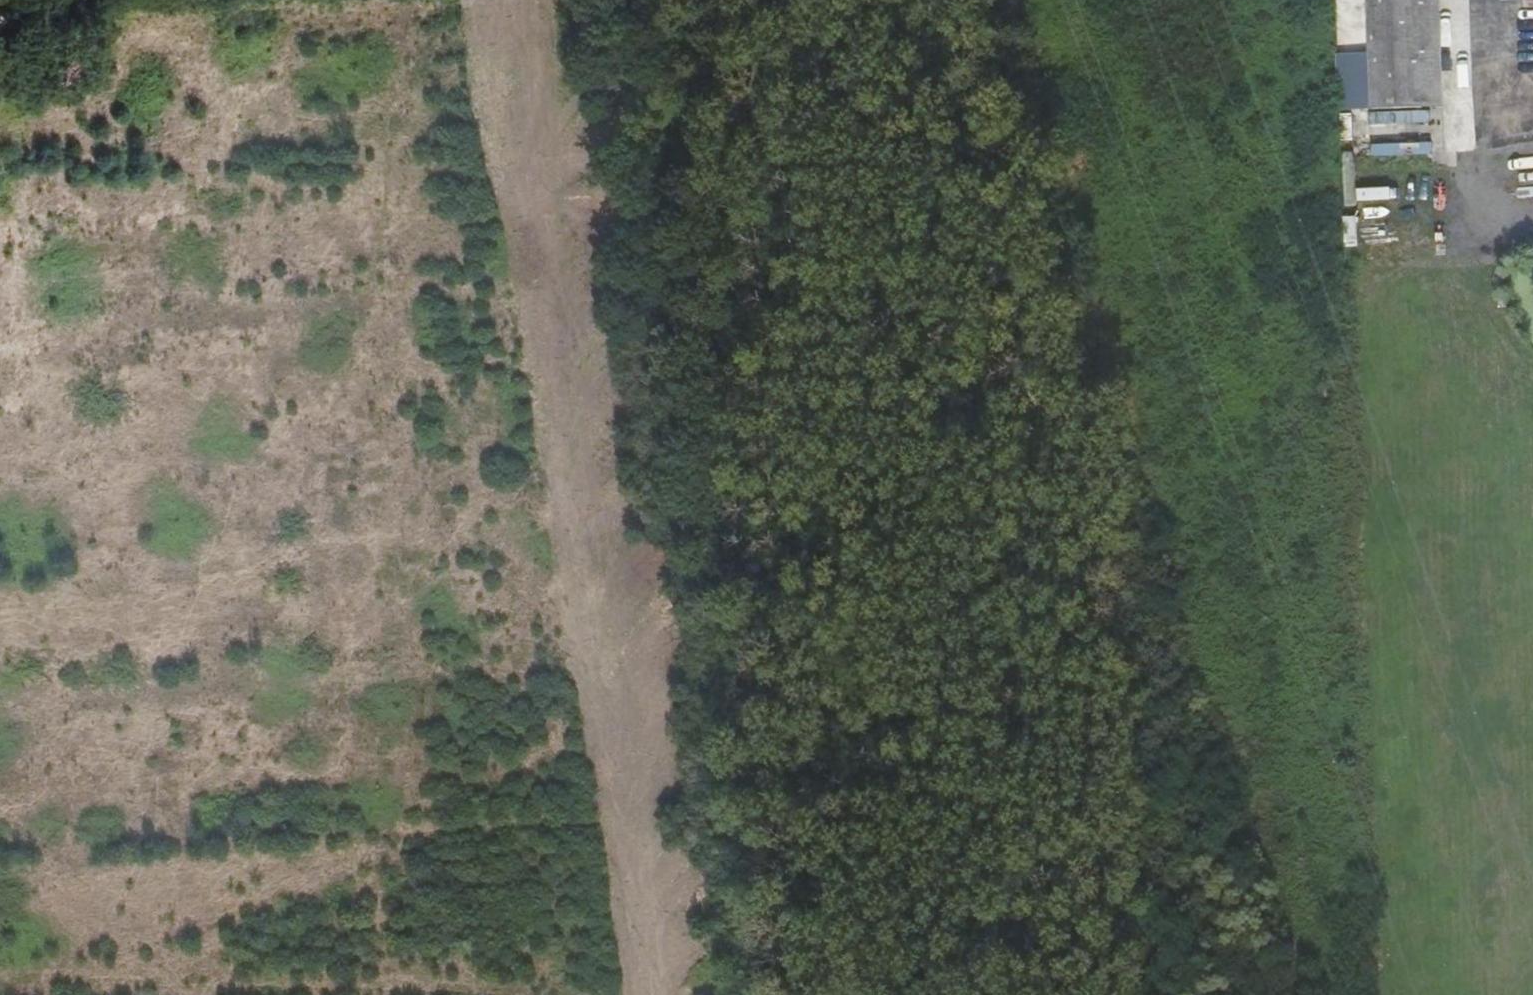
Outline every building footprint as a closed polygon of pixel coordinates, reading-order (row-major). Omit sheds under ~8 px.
[(1346,75),(1347,118),(1384,117),(1385,128),(1432,125),(1429,0),(1378,0),(1380,53),(1381,71),(1346,75)] [(1432,125),(1455,124),(1450,0),(1429,0),(1432,125)] [(1380,53),(1344,54),(1346,75),(1381,71),(1380,53)] [(1367,159),(1367,170),(1420,169),(1420,158),(1367,159)]
